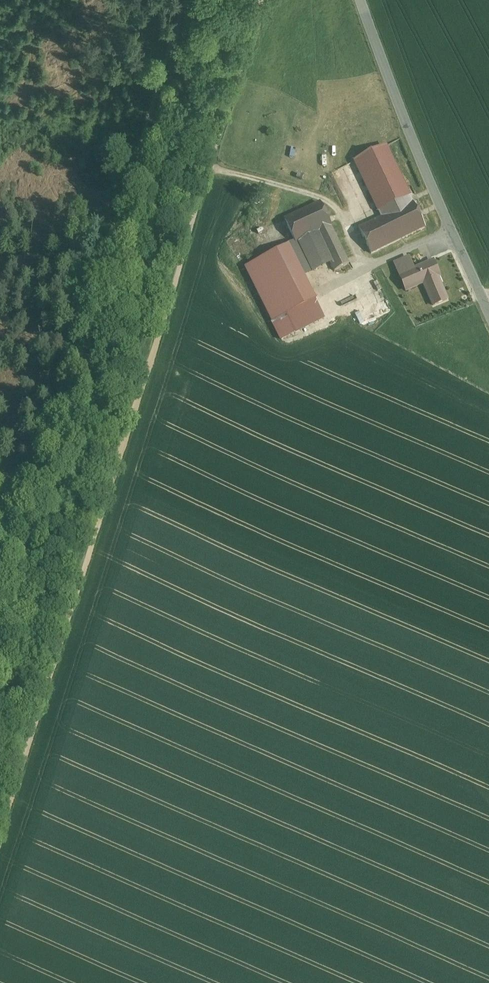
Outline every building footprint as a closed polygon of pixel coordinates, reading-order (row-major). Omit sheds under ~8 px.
[(386,145),(355,161),(371,193),(383,217),(414,202),(386,145)] [(383,217),(359,228),(371,253),(425,227),(414,202),(383,217)] [(320,203),(285,220),(296,243),(316,234),(331,227),(320,203)] [(349,264),(331,227),(316,234),(331,264),(335,271),(349,264)] [(296,243),(289,246),(304,277),(331,264),(316,234),(296,243)] [(289,246),(245,268),(272,322),(315,300),(304,277),(289,246)] [(394,263),(400,275),(416,268),(410,256),(394,263)] [(416,268),(400,275),(407,292),(423,284),(433,306),(447,300),(437,278),(440,277),(433,260),(416,268)] [(315,300),(272,322),(282,341),(325,319),(315,300)]
